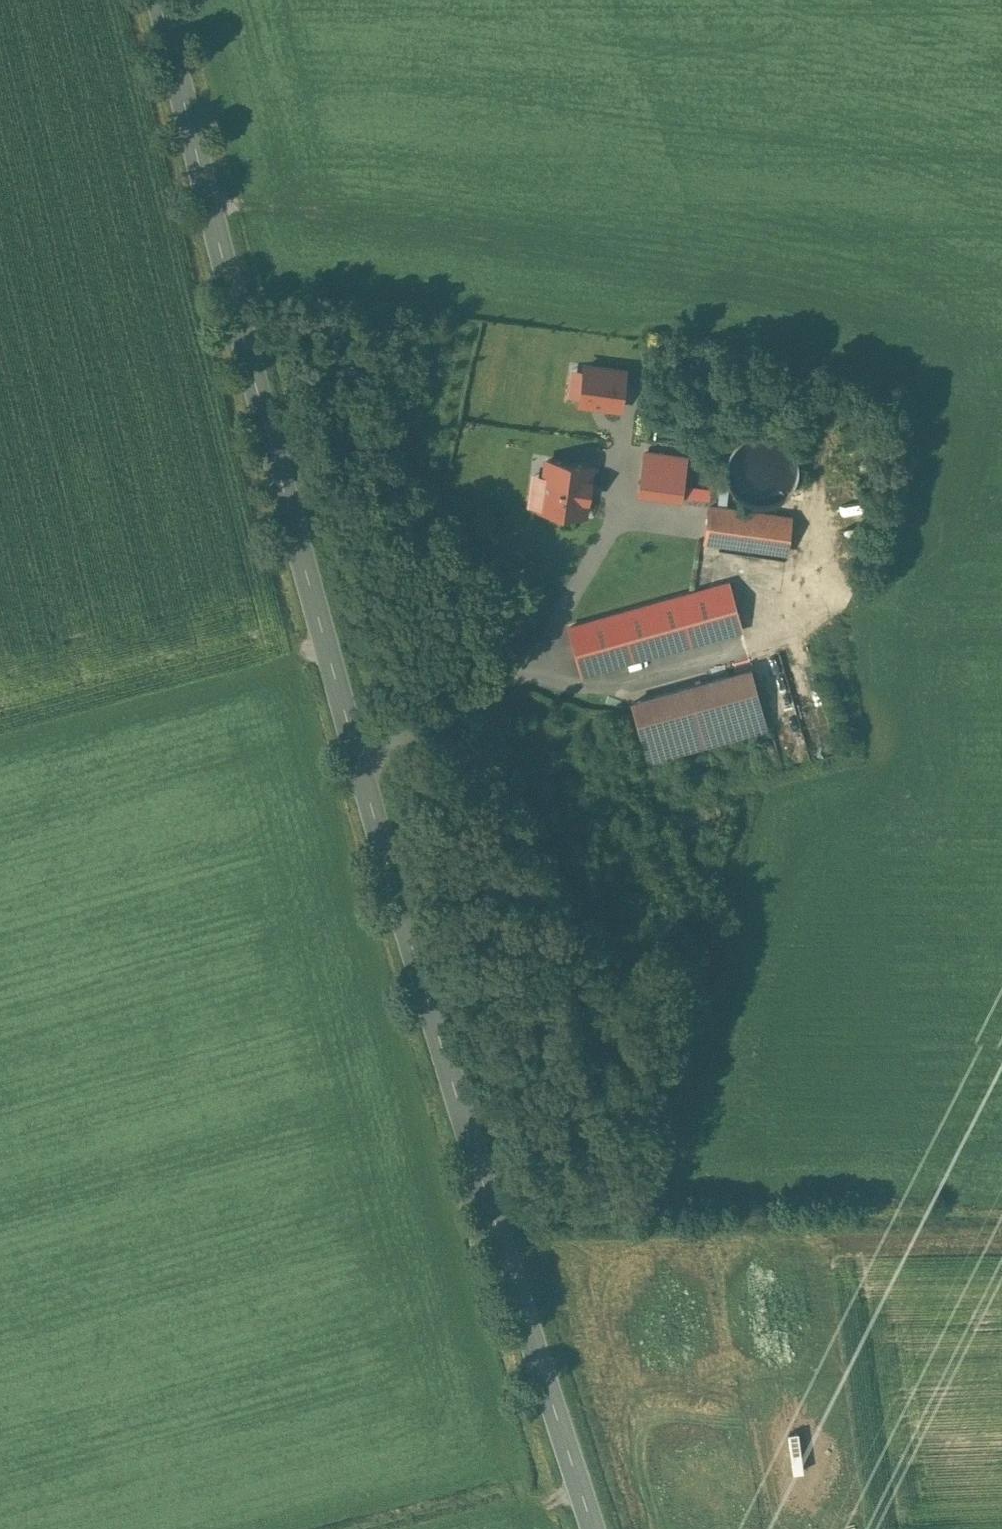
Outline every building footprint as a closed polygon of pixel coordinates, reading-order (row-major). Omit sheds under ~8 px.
[(626,368),(581,363),(577,405),(621,410),(626,368)] [(794,483),(796,469),(793,456),(785,444),(774,437),(760,434),(746,437),(735,445),(727,457),(725,471),(728,485),(736,496),(747,504),(761,506),(775,503),(786,495),(794,483)] [(593,459),(548,454),(545,479),(535,478),(533,503),(542,504),(541,513),(586,517),(593,459)] [(684,459),(646,455),(642,495),(680,499),(684,459)] [(709,507),(704,541),(785,552),(790,518),(709,507)] [(727,582),(569,629),(582,674),(740,627),(727,582)] [(751,666),(631,700),(648,759),(767,725),(751,666)]
